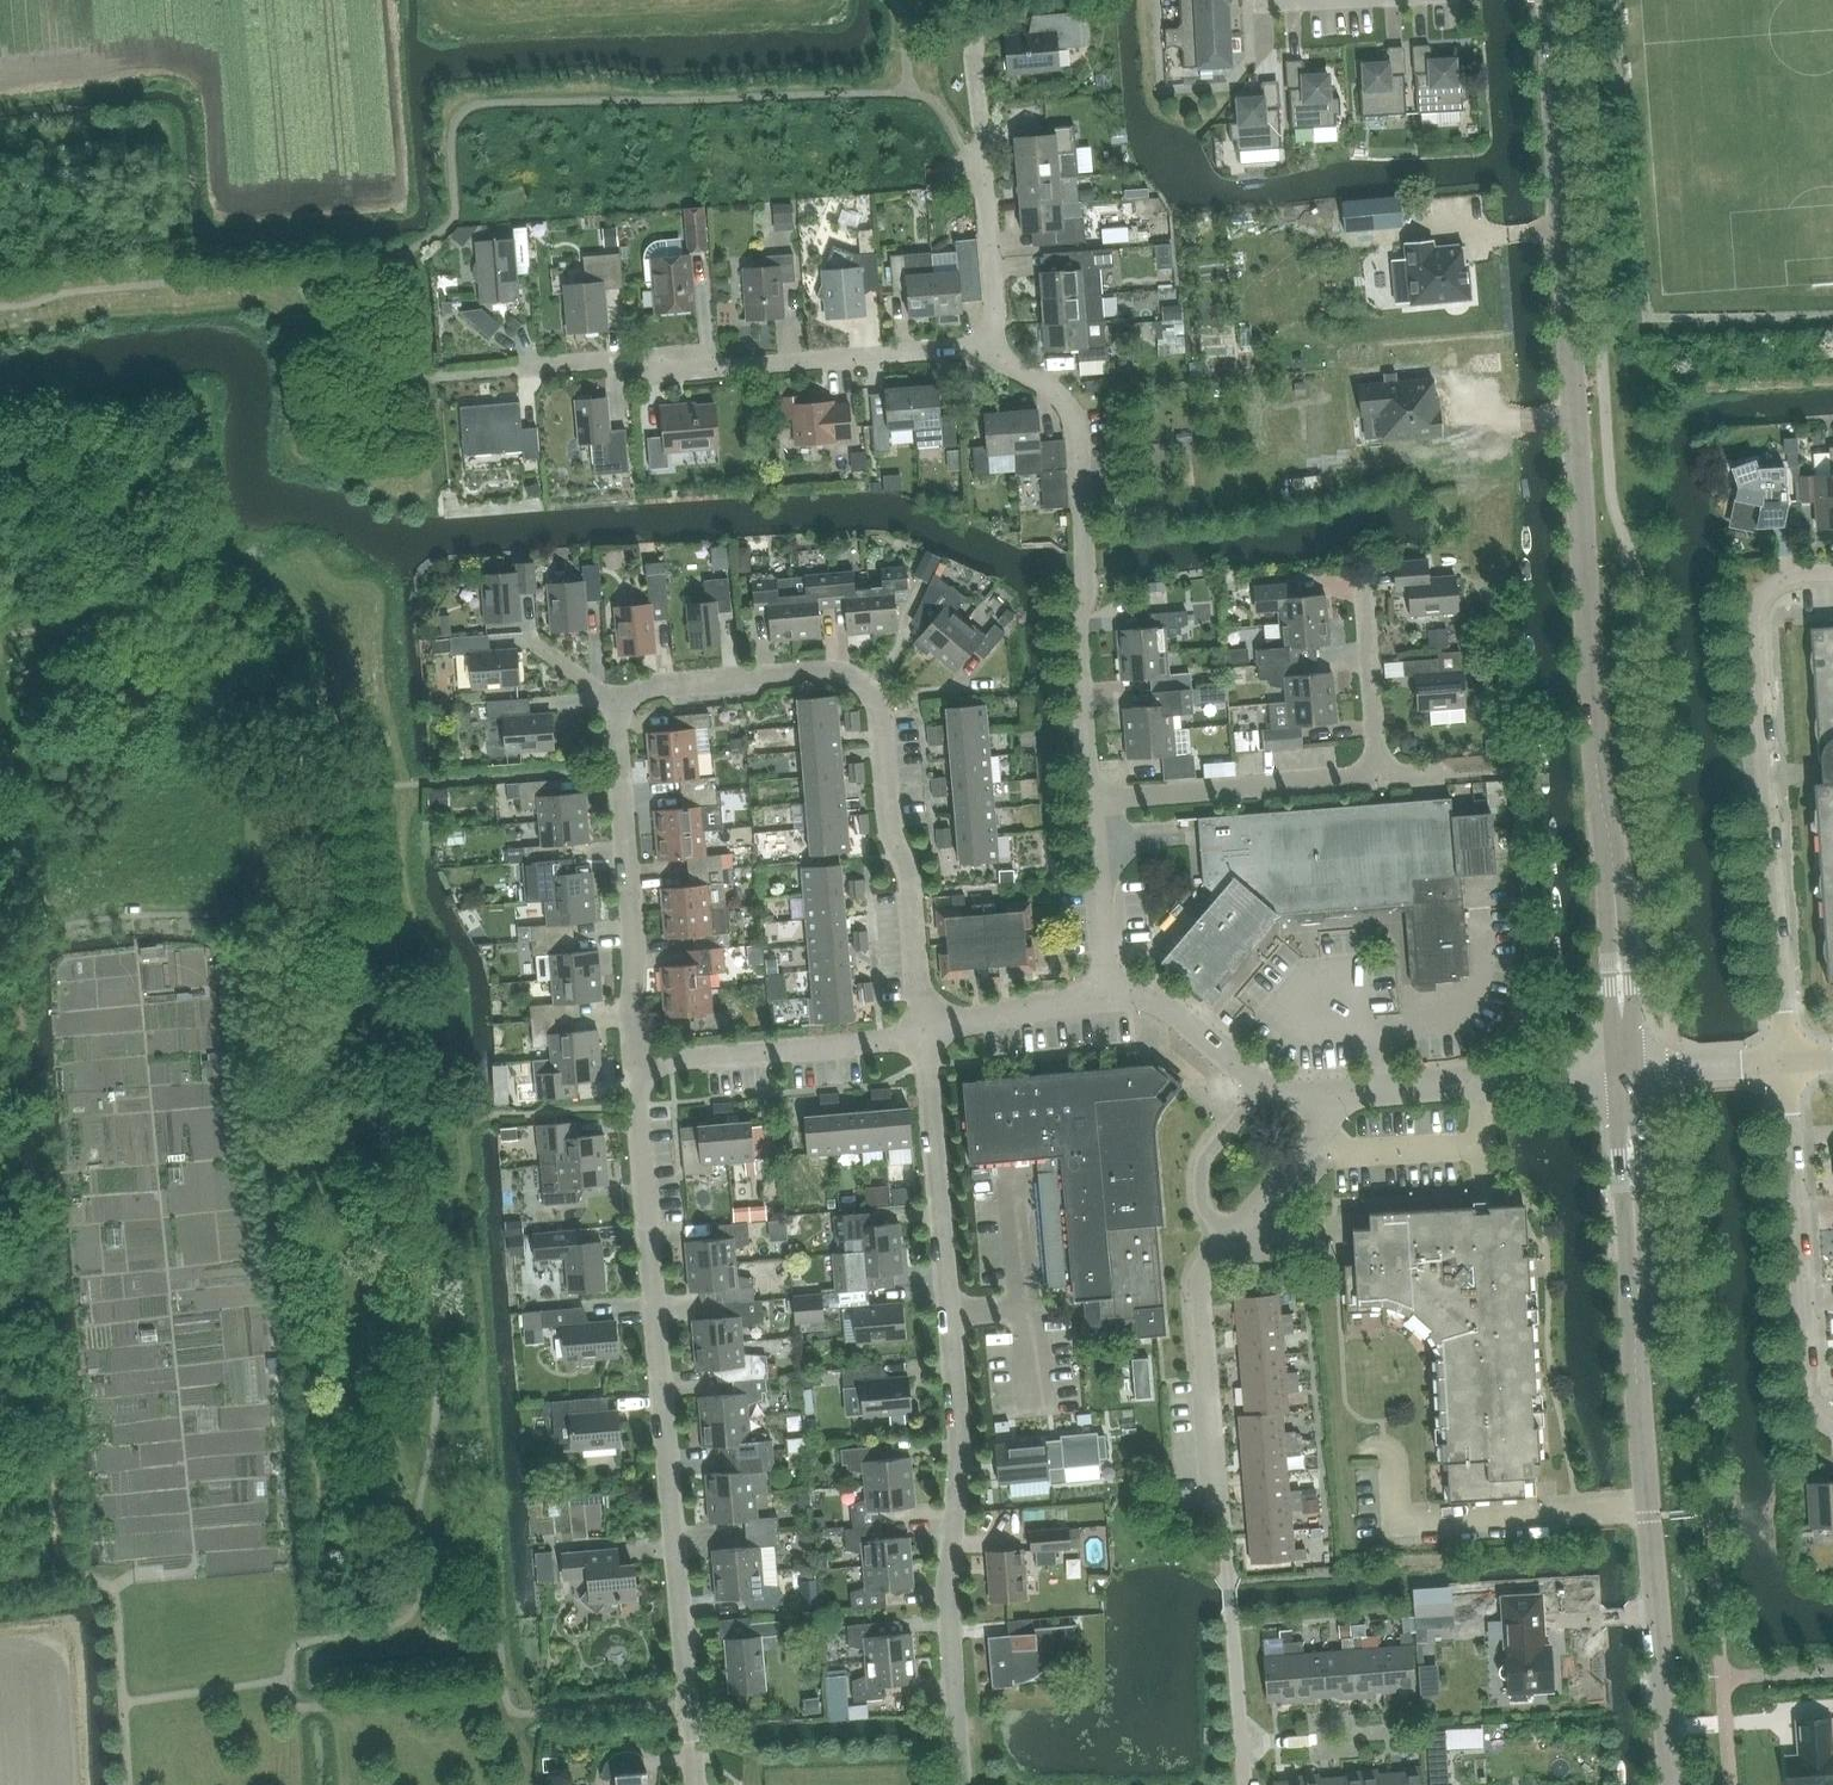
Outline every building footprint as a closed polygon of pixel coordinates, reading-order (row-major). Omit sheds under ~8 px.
[(1165,38),(1229,34),(1228,4),(1179,7),(1180,24),(1177,28),(1165,29),(1165,38)] [(1005,36),(1009,73),(1058,68),(1057,48),(1085,45),(1082,11),(1047,14),(1049,32),(1005,36)] [(1229,34),(1165,38),(1166,47),(1178,46),(1182,50),(1183,68),(1231,66),(1229,34)] [(1456,82),(1455,60),(1431,61),(1430,47),(1414,48),(1418,114),(1463,111),(1462,100),(1468,100),(1467,82),(1456,82)] [(1407,114),(1403,48),(1387,49),(1388,63),(1364,65),(1365,87),(1360,88),(1361,117),(1407,114)] [(1329,98),(1328,75),(1304,76),(1303,62),(1287,63),(1291,129),(1336,126),(1336,116),(1341,115),(1340,97),(1329,98)] [(1282,149),(1277,83),(1261,84),(1262,98),(1238,100),(1240,122),(1229,123),(1231,141),(1236,141),(1237,152),(1282,149)] [(1047,134),(1014,137),(1016,153),(1018,180),(1059,176),(1077,175),(1079,175),(1075,125),(1046,127),(1047,134)] [(1059,176),(1018,180),(1020,206),(1062,203),(1079,201),(1078,191),(1077,175),(1059,176)] [(797,215),(796,190),(777,191),(778,216),(797,215)] [(1062,203),(1020,206),(1022,232),(1055,229),(1056,244),(1086,241),(1084,217),(1080,217),(1079,201),(1062,203)] [(686,210),(688,229),(690,250),(707,249),(703,208),(686,210)] [(1104,230),(1142,229),(1142,213),(1104,214),(1104,230)] [(515,238),(476,241),(478,260),(476,263),(474,267),(474,272),(475,277),(477,281),(480,284),(481,303),(520,300),(518,273),(531,272),(527,225),(512,227),(515,238)] [(1160,231),(1161,255),(1175,254),(1175,230),(1160,231)] [(654,282),(657,312),(695,308),(691,255),(682,256),(681,244),(668,245),(668,239),(661,240),(655,241),(651,244),(648,248),(645,253),(644,259),(646,281),(645,281),(645,283),(654,282)] [(958,271),(932,273),(936,314),(939,314),(939,323),(960,321),(959,312),(962,312),(961,302),(983,300),(978,248),(977,239),(956,240),(957,250),(958,271)] [(1406,259),(1391,260),(1393,282),(1407,280),(1409,304),(1470,299),(1467,263),(1464,263),(1463,244),(1433,247),(1433,240),(1404,242),(1406,259)] [(831,248),(823,270),(824,278),(817,297),(826,300),(827,318),(865,314),(863,284),(879,282),(877,252),(858,254),(859,256),(856,256),(831,248)] [(1042,298),(1102,294),(1100,268),(1114,267),(1113,248),(1071,251),(1072,269),(1040,272),(1042,298)] [(931,252),(890,255),(893,285),(907,284),(910,316),(936,314),(932,273),(931,252)] [(603,289),(624,287),(621,253),(584,256),(586,283),(566,285),(570,332),(607,329),(603,289)] [(781,282),(796,281),(794,254),(765,256),(766,267),(745,268),(748,319),(784,316),(781,282)] [(1044,324),(1104,319),(1102,294),(1042,298),(1044,324)] [(1163,326),(1187,323),(1185,305),(1161,308),(1163,326)] [(491,338),(502,325),(481,308),(460,311),(491,338)] [(516,332),(522,325),(514,318),(507,325),(516,332)] [(1104,319),(1044,324),(1046,350),(1078,348),(1079,362),(1109,360),(1108,345),(1106,346),(1104,319)] [(1432,378),(1358,384),(1360,415),(1377,414),(1379,440),(1442,435),(1440,409),(1439,409),(1437,395),(1434,395),(1432,378)] [(912,386),(915,428),(917,445),(942,444),(942,447),(957,445),(955,415),(940,416),(938,384),(912,386)] [(889,430),(915,428),(912,386),(885,388),(888,421),(874,422),(876,452),(890,451),(889,430)] [(852,438),(850,403),(834,404),(834,400),(817,402),(817,396),(782,399),(784,420),(794,419),(796,445),(837,441),(837,439),(852,438)] [(592,443),(594,463),(595,477),(630,474),(626,428),(610,430),(607,397),(577,400),(581,444),(592,443)] [(524,459),(540,458),(537,427),(523,428),(520,401),(460,406),(464,455),(523,451),(524,459)] [(668,448),(718,444),(715,404),(681,407),(681,404),(662,406),(665,436),(648,437),(651,468),(669,467),(668,448)] [(1038,409),(1011,411),(1014,452),(1016,474),(1041,472),(1044,508),(1069,506),(1066,469),(1067,469),(1065,439),(1040,441),(1038,409)] [(987,445),(973,446),(975,476),(990,475),(990,472),(988,454),(1014,452),(1011,411),(985,413),(987,445)] [(866,454),(866,434),(854,434),(854,454),(866,454)] [(1797,466),(1795,439),(1781,440),(1782,456),(1785,456),(1786,469),(1788,470),(1793,483),(1800,483),(1799,466),(1797,466)] [(1801,478),(1802,501),(1817,500),(1818,527),(1832,526),(1832,447),(1829,447),(1831,476),(1801,478)] [(1783,525),(1788,502),(1785,467),(1759,468),(1756,461),(1733,466),(1739,486),(1731,522),(1756,527),(1756,525),(1758,526),(1782,525),(1783,525)] [(528,497),(541,492),(538,484),(525,488),(528,497)] [(1127,512),(1145,510),(1143,494),(1125,496),(1127,512)] [(1394,561),(1395,566),(1396,580),(1408,579),(1411,615),(1458,611),(1456,575),(1429,577),(1428,559),(1394,561)] [(520,592),(536,591),(534,562),(517,563),(518,572),(482,574),(486,622),(522,619),(520,592)] [(586,601),(602,599),(599,564),(583,565),(584,581),(548,583),(552,630),(588,628),(586,601)] [(883,584),(869,586),(873,632),(898,629),(895,597),(908,596),(906,567),(881,569),(883,584)] [(853,572),(829,574),(832,602),(845,601),(848,634),(873,632),(869,586),(855,587),(853,572)] [(650,604),(615,607),(620,654),(656,651),(653,620),(670,618),(666,573),(647,575),(650,604)] [(937,655),(966,620),(955,611),(967,597),(957,589),(955,591),(935,573),(922,600),(938,613),(913,643),(926,654),(930,650),(937,655)] [(829,574),(791,577),(796,638),(822,636),(819,603),(832,602),(829,574)] [(791,577),(753,581),(755,609),(768,608),(771,641),(796,638),(791,577)] [(717,612),(732,611),(729,578),(704,580),(706,602),(687,603),(691,648),(720,645),(717,612)] [(1238,592),(1249,590),(1248,578),(1238,578),(1238,592)] [(1290,583),(1254,586),(1255,600),(1262,600),(1263,607),(1279,610),(1280,623),(1328,619),(1325,594),(1291,597),(1290,583)] [(441,620),(457,621),(457,597),(441,597),(441,620)] [(1152,627),(1117,630),(1119,655),(1167,651),(1166,638),(1181,632),(1181,625),(1188,624),(1187,610),(1151,613),(1152,627)] [(1434,634),(1450,631),(1447,612),(1430,615),(1434,634)] [(1266,649),(1256,650),(1258,664),(1295,661),(1294,647),(1330,644),(1328,619),(1280,623),(1281,637),(1266,642),(1266,649)] [(966,620),(937,655),(956,671),(977,646),(987,655),(1006,633),(995,624),(985,636),(966,620)] [(1811,628),(1819,762),(1824,761),(1825,782),(1814,783),(1827,983),(1832,982),(1832,984),(1832,626),(1811,628)] [(473,688),(520,684),(517,648),(490,650),(489,634),(451,637),(452,653),(470,652),(473,688)] [(1167,651),(1119,655),(1121,680),(1156,677),(1157,692),(1189,689),(1188,675),(1169,676),(1167,651)] [(1418,710),(1465,706),(1461,653),(1436,655),(1436,658),(1403,661),(1404,675),(1415,674),(1418,710)] [(1295,661),(1258,664),(1259,680),(1269,680),(1269,685),(1286,687),(1287,701),(1334,697),(1332,672),(1296,675),(1295,661)] [(1158,705),(1124,708),(1126,733),(1173,729),(1172,716),(1191,715),(1189,689),(1157,692),(1158,705)] [(800,724),(838,721),(836,695),(798,698),(800,724)] [(1287,701),(1268,703),(1271,728),(1337,722),(1334,697),(1287,701)] [(507,752),(554,748),(551,712),(524,714),(523,698),(487,701),(488,717),(504,716),(507,752)] [(949,733),(987,730),(985,704),(947,707),(949,733)] [(845,712),(845,720),(860,719),(859,710),(845,712)] [(681,729),(647,732),(650,757),(697,753),(695,728),(707,727),(711,726),(709,712),(680,715),(681,729)] [(861,729),(860,719),(845,720),(846,731),(861,729)] [(803,750),(841,747),(838,721),(800,724),(803,750)] [(941,725),(927,726),(928,735),(942,734),(941,725)] [(1301,727),(1262,730),(1263,749),(1302,746),(1301,727)] [(1173,729),(1126,733),(1128,758),(1164,755),(1164,756),(1166,779),(1194,777),(1196,777),(1194,754),(1190,754),(1175,756),(1175,754),(1173,729)] [(951,759),(989,756),(987,730),(949,733),(951,759)] [(943,744),(942,734),(928,735),(929,745),(943,744)] [(746,735),(717,737),(717,759),(747,758),(746,735)] [(805,776),(843,773),(841,747),(803,750),(805,776)] [(697,753),(650,757),(652,782),(685,779),(686,793),(716,790),(715,776),(699,777),(697,753)] [(954,785),(992,782),(989,756),(951,759),(954,785)] [(849,763),(850,772),(864,771),(863,762),(849,763)] [(865,781),(864,771),(850,772),(851,782),(865,781)] [(807,802),(845,799),(843,773),(805,776),(807,802)] [(946,776),(931,777),(932,787),(947,786),(946,776)] [(587,817),(585,792),(563,794),(561,779),(519,782),(519,784),(509,784),(510,798),(520,798),(521,810),(539,809),(540,821),(587,817)] [(956,811),(994,808),(992,782),(954,785),(956,811)] [(947,795),(947,786),(932,787),(933,796),(947,795)] [(688,807),(654,810),(656,835),(704,831),(702,806),(717,805),(716,790),(686,793),(688,807)] [(1451,797),(1197,817),(1203,876),(1230,874),(1276,913),(1411,902),(1412,902),(1410,878),(1457,874),(1452,816),(1453,816),(1451,797)] [(809,828),(847,825),(845,799),(807,802),(809,828)] [(958,837),(996,834),(994,808),(956,811),(958,837)] [(1453,816),(1452,816),(1457,874),(1461,874),(1477,873),(1477,872),(1512,869),(1508,812),(1475,814),(1453,816)] [(853,815),(854,825),(869,823),(868,813),(853,815)] [(568,858),(567,843),(589,842),(587,817),(540,821),(542,845),(524,846),(524,848),(514,849),(515,862),(525,861),(568,858)] [(758,817),(758,836),(776,836),(776,818),(758,817)] [(869,832),(869,823),(854,825),(855,834),(869,832)] [(847,825),(809,828),(811,854),(850,851),(847,825)] [(950,828),(936,829),(937,839),(951,838),(950,828)] [(704,831),(656,835),(659,860),(692,857),(693,871),(723,868),(733,867),(732,853),(706,855),(704,831)] [(996,834),(958,837),(960,863),(999,860),(996,834)] [(952,847),(951,838),(937,839),(937,848),(952,847)] [(594,896),(592,871),(577,872),(577,866),(569,866),(568,858),(525,861),(526,877),(525,877),(527,901),(546,899),(594,896)] [(805,893),(843,889),(841,863),(802,867),(805,893)] [(695,885),(661,888),(663,913),(726,907),(723,868),(693,871),(695,885)] [(1217,896),(1161,961),(1163,963),(1204,998),(1211,1004),(1222,991),(1220,990),(1215,985),(1276,913),(1230,874),(1203,876),(1203,884),(1217,896)] [(1457,874),(1410,878),(1412,902),(1411,902),(1417,967),(1418,972),(1421,976),(1425,980),(1430,982),(1436,982),(1460,980),(1460,976),(1469,975),(1461,874),(1457,874)] [(864,887),(863,879),(849,880),(850,889),(864,887)] [(864,887),(850,889),(851,899),(865,898),(864,887)] [(807,919),(845,915),(843,889),(805,893),(807,919)] [(574,937),(573,922),(596,920),(594,896),(546,899),(548,924),(530,925),(530,926),(518,927),(519,942),(532,940),(574,937)] [(946,933),(947,943),(948,953),(942,953),(944,975),(966,974),(966,968),(977,967),(979,983),(1001,981),(999,965),(1011,964),(1011,970),(1034,968),(1032,946),(1026,946),(1025,927),(1030,926),(1029,904),(1006,906),(1007,912),(995,913),(994,896),(972,898),(973,914),(962,915),(961,909),(939,911),(940,934),(946,933)] [(726,907),(663,913),(666,938),(699,935),(700,949),(723,947),(730,946),(729,932),(727,907),(726,907)] [(809,945),(847,941),(845,915),(807,919),(809,945)] [(868,940),(868,930),(853,931),(854,941),(868,940)] [(553,978),(600,974),(598,950),(576,951),(574,937),(532,940),(533,955),(537,955),(541,980),(553,978)] [(869,949),(868,940),(854,941),(855,950),(869,949)] [(811,971),(850,967),(847,941),(809,945),(811,971)] [(141,949),(142,959),(165,956),(164,946),(141,949)] [(694,963),(661,966),(663,991),(711,987),(709,973),(725,972),(724,961),(723,947),(700,949),(693,949),(694,963)] [(814,997),(852,993),(850,967),(811,971),(814,997)] [(531,1020),(574,1017),(581,1016),(580,1001),(602,999),(600,974),(553,978),(555,1003),(530,1005),(531,1020)] [(766,983),(765,975),(753,976),(754,984),(766,983)] [(873,992),(872,982),(858,983),(859,993),(873,992)] [(711,987),(663,991),(665,1016),(699,1013),(700,1028),(730,1025),(728,1010),(713,1012),(711,987)] [(189,992),(177,993),(178,1000),(193,999),(193,993),(189,993),(189,992)] [(874,1000),(873,992),(859,993),(860,1002),(874,1000)] [(852,993),(814,997),(816,1023),(854,1019),(852,993)] [(600,1054),(597,1029),(575,1031),(574,1017),(531,1020),(532,1035),(534,1047),(551,1046),(552,1058),(600,1054)] [(600,1054),(552,1058),(536,1059),(536,1084),(538,1099),(580,1096),(579,1081),(602,1079),(600,1054)] [(1166,1335),(1157,1226),(1164,1225),(1156,1134),(1158,1119),(1164,1106),(1179,1089),(1167,1079),(1168,1078),(1152,1064),(963,1081),(970,1163),(1036,1157),(1048,1288),(1072,1286),(1074,1301),(1084,1300),(1087,1332),(1137,1328),(1137,1337),(1166,1335)] [(881,1088),(871,1089),(872,1103),(882,1103),(881,1088)] [(882,1088),(881,1088),(882,1103),(891,1102),(890,1088),(885,1088),(882,1088)] [(839,1092),(829,1093),(831,1107),(840,1106),(839,1093),(839,1092)] [(829,1093),(820,1094),(821,1108),(831,1107),(829,1093)] [(732,1101),(723,1102),(724,1116),(734,1116),(732,1101)] [(724,1116),(723,1102),(713,1103),(715,1117),(724,1116)] [(883,1110),(887,1148),(913,1146),(910,1107),(883,1110)] [(860,1150),(887,1148),(883,1110),(857,1112),(860,1150)] [(834,1152),(860,1150),(857,1112),(831,1114),(834,1152)] [(808,1155),(834,1152),(831,1114),(804,1116),(808,1155)] [(752,1121),(725,1123),(728,1162),(744,1160),(745,1173),(756,1172),(755,1159),(777,1157),(774,1124),(752,1125),(752,1121)] [(606,1159),(604,1134),(574,1136),(572,1122),(537,1125),(541,1164),(606,1159)] [(725,1123),(681,1127),(685,1174),(713,1172),(712,1163),(728,1162),(725,1123)] [(608,1184),(606,1159),(541,1164),(544,1205),(578,1202),(577,1187),(608,1184)] [(867,1172),(871,1195),(894,1192),(891,1169),(867,1172)] [(1536,1394),(1532,1321),(1537,1321),(1537,1307),(1536,1305),(1535,1291),(1530,1291),(1525,1203),(1368,1212),(1369,1227),(1353,1228),(1355,1263),(1344,1264),(1347,1312),(1384,1310),(1383,1305),(1389,1306),(1394,1308),(1399,1310),(1404,1312),(1408,1315),(1406,1319),(1416,1327),(1424,1336),(1428,1332),(1431,1337),(1433,1339),(1436,1344),(1438,1348),(1439,1351),(1441,1356),(1436,1356),(1440,1427),(1445,1427),(1446,1441),(1440,1441),(1442,1462),(1447,1461),(1449,1501),(1525,1497),(1525,1495),(1536,1495),(1534,1462),(1540,1462),(1538,1424),(1536,1424),(1536,1425),(1533,1426),(1532,1410),(1543,1409),(1543,1408),(1532,1408),(1531,1393),(1534,1393),(1535,1395),(1536,1394)] [(747,1210),(733,1212),(734,1223),(748,1222),(747,1210)] [(854,1252),(901,1247),(899,1222),(864,1225),(863,1212),(835,1215),(837,1240),(852,1239),(854,1252)] [(721,1238),(686,1241),(688,1266),(735,1262),(734,1249),(750,1244),(748,1222),(734,1223),(719,1225),(721,1238)] [(569,1292),(605,1289),(601,1242),(576,1244),(575,1230),(533,1234),(535,1259),(566,1257),(569,1292)] [(868,1289),(867,1275),(903,1272),(901,1247),(854,1252),(833,1254),(834,1270),(835,1278),(836,1292),(868,1289)] [(735,1262),(688,1266),(690,1292),(725,1289),(726,1303),(755,1300),(753,1279),(736,1276),(735,1262)] [(796,1324),(824,1321),(822,1293),(793,1295),(796,1324)] [(1238,1327),(1293,1323),(1292,1313),(1280,1314),(1278,1293),(1235,1297),(1238,1327)] [(727,1317),(693,1320),(695,1345),(742,1341),(741,1328),(764,1320),(762,1300),(755,1300),(726,1303),(727,1317)] [(858,1342),(905,1338),(902,1302),(854,1306),(858,1342)] [(581,1306),(540,1309),(520,1311),(521,1328),(563,1325),(566,1360),(618,1356),(615,1320),(582,1323),(581,1306)] [(1241,1357),(1283,1353),(1282,1333),(1294,1332),(1293,1323),(1238,1327),(1241,1357)] [(742,1341),(695,1345),(697,1370),(732,1367),(733,1380),(766,1378),(769,1378),(767,1355),(743,1354),(742,1341)] [(1243,1386),(1298,1381),(1297,1371),(1285,1372),(1283,1353),(1241,1357),(1243,1386)] [(1148,1357),(1131,1359),(1135,1398),(1151,1397),(1148,1357)] [(864,1416),(912,1412),(908,1376),(882,1378),(881,1365),(840,1368),(842,1391),(862,1389),(864,1416)] [(800,1388),(819,1386),(818,1374),(799,1375),(800,1388)] [(734,1394),(699,1397),(701,1422),(749,1417),(748,1405),(763,1399),(763,1392),(767,1391),(766,1378),(733,1380),(734,1394)] [(1282,1412),(1282,1413),(1289,1412),(1287,1392),(1299,1391),(1298,1381),(1243,1386),(1246,1414),(1246,1415),(1282,1412)] [(569,1400),(550,1401),(551,1416),(570,1415),(573,1450),(621,1446),(618,1409),(609,1410),(608,1396),(569,1400)] [(1242,1445),(1296,1441),(1295,1431),(1284,1432),(1282,1413),(1282,1412),(1246,1415),(1246,1414),(1239,1415),(1242,1445)] [(749,1417),(701,1422),(704,1446),(728,1444),(729,1458),(773,1454),(772,1440),(766,1440),(766,1434),(750,1431),(749,1417)] [(1060,1439),(995,1445),(998,1483),(1049,1478),(1048,1469),(1100,1464),(1100,1459),(1107,1458),(1105,1434),(1098,1435),(1098,1432),(1060,1435),(1060,1439)] [(1244,1475),(1287,1471),(1285,1451),(1297,1450),(1296,1441),(1242,1445),(1244,1475)] [(874,1446),(841,1449),(843,1464),(847,1464),(848,1470),(864,1473),(865,1485),(913,1481),(910,1456),(876,1459),(874,1446)] [(730,1471),(706,1473),(708,1498),(756,1494),(769,1493),(767,1469),(774,1469),(773,1454),(729,1458),(730,1471)] [(1287,1471),(1244,1475),(1247,1504),(1301,1499),(1301,1492),(1289,1492),(1287,1471)] [(1809,1485),(1812,1528),(1832,1527),(1832,1483),(1829,1483),(1825,1477),(1814,1478),(1810,1485),(1809,1485)] [(867,1502),(848,1503),(850,1528),(874,1526),(873,1524),(881,1523),(880,1509),(915,1506),(913,1481),(865,1485),(867,1502)] [(756,1494),(708,1498),(710,1523),(745,1520),(746,1533),(779,1531),(777,1517),(758,1519),(756,1494)] [(1249,1533),(1292,1529),(1290,1510),(1302,1509),(1301,1499),(1247,1504),(1249,1533)] [(1065,1525),(1064,1507),(1034,1508),(1035,1527),(1065,1525)] [(850,1528),(845,1529),(846,1549),(863,1553),(864,1566),(912,1561),(909,1536),(875,1539),(874,1526),(850,1528)] [(1067,1528),(1027,1532),(1029,1554),(1069,1550),(1069,1549),(1079,1548),(1077,1530),(1067,1531),(1067,1528)] [(1292,1529),(1249,1533),(1252,1563),(1295,1559),(1307,1558),(1306,1548),(1294,1549),(1292,1529)] [(748,1547),(712,1550),(715,1575),(762,1570),(760,1548),(781,1546),(779,1531),(746,1533),(748,1547)] [(540,1536),(541,1567),(559,1567),(558,1536),(540,1536)] [(617,1548),(563,1553),(565,1579),(589,1577),(590,1587),(580,1598),(598,1612),(606,1602),(636,1599),(633,1563),(619,1565),(617,1548)] [(1026,1597),(1022,1550),(988,1552),(992,1600),(1026,1597)] [(866,1586),(851,1592),(852,1609),(886,1605),(885,1589),(914,1586),(912,1561),(864,1566),(866,1586)] [(762,1570),(715,1575),(717,1600),(751,1597),(753,1610),(781,1608),(779,1587),(763,1584),(762,1570)] [(1532,1690),(1554,1689),(1551,1647),(1543,1648),(1540,1596),(1504,1598),(1507,1650),(1506,1650),(1507,1663),(1503,1664),(1500,1667),(1499,1671),(1501,1675),(1504,1677),(1507,1678),(1508,1691),(1510,1691),(1511,1701),(1533,1700),(1532,1690)] [(751,1637),(725,1639),(730,1692),(766,1689),(761,1636),(780,1635),(779,1620),(750,1623),(751,1637)] [(866,1661),(914,1657),(912,1632),(877,1635),(876,1622),(847,1625),(849,1646),(865,1649),(866,1661)] [(1059,1627),(1077,1625),(1077,1624),(1033,1628),(1033,1629),(1035,1629),(1035,1632),(988,1636),(993,1687),(1015,1685),(1014,1680),(1021,1678),(1028,1675),(1035,1672),(1044,1665),(1058,1685),(1060,1684),(1045,1664),(1049,1660),(1053,1653),(1057,1647),(1059,1640),(1059,1627)] [(1382,1647),(1385,1691),(1399,1690),(1399,1694),(1416,1692),(1411,1632),(1400,1633),(1401,1645),(1382,1647)] [(1385,1691),(1382,1647),(1362,1648),(1361,1636),(1352,1637),(1356,1697),(1372,1696),(1372,1692),(1385,1691)] [(1340,1698),(1356,1697),(1352,1637),(1342,1638),(1343,1650),(1323,1651),(1327,1696),(1340,1695),(1340,1698)] [(1327,1696),(1323,1651),(1304,1653),(1303,1641),(1293,1642),(1298,1702),(1314,1700),(1313,1697),(1327,1696)] [(1282,1703),(1298,1702),(1293,1642),(1283,1642),(1284,1654),(1264,1656),(1267,1700),(1282,1699),(1282,1703)] [(1441,1650),(1423,1651),(1423,1680),(1441,1680),(1441,1650)] [(914,1657),(866,1661),(867,1675),(852,1680),(854,1701),(882,1698),(881,1685),(916,1682),(914,1657)] [(828,1660),(827,1706),(851,1707),(853,1661),(828,1660)] [(1832,1753),(1830,1718),(1797,1721),(1799,1755),(1785,1756),(1787,1784),(1832,1784),(1832,1753)] [(617,1784),(648,1784),(647,1771),(645,1771),(644,1757),(640,1754),(635,1752),(630,1751),(625,1751),(620,1752),(616,1754),(611,1757),(608,1760),(605,1764),(603,1769),(602,1774),(602,1779),(616,1778),(617,1784)] [(1393,1784),(1423,1784),(1421,1766),(1405,1767),(1405,1771),(1392,1772),(1393,1784)] [(1392,1772),(1378,1773),(1378,1770),(1363,1771),(1364,1784),(1393,1784),(1392,1772)] [(1363,1771),(1346,1772),(1346,1776),(1333,1777),(1334,1784),(1364,1784),(1363,1771)] [(1429,1773),(1429,1784),(1449,1784),(1448,1772),(1429,1773)] [(1333,1777),(1320,1778),(1319,1774),(1304,1775),(1305,1784),(1334,1784),(1333,1777)] [(1304,1775),(1288,1777),(1288,1780),(1274,1781),(1274,1784),(1305,1784),(1304,1775)] [(1580,1784),(1593,1784),(1591,1775),(1579,1777),(1580,1784)]
